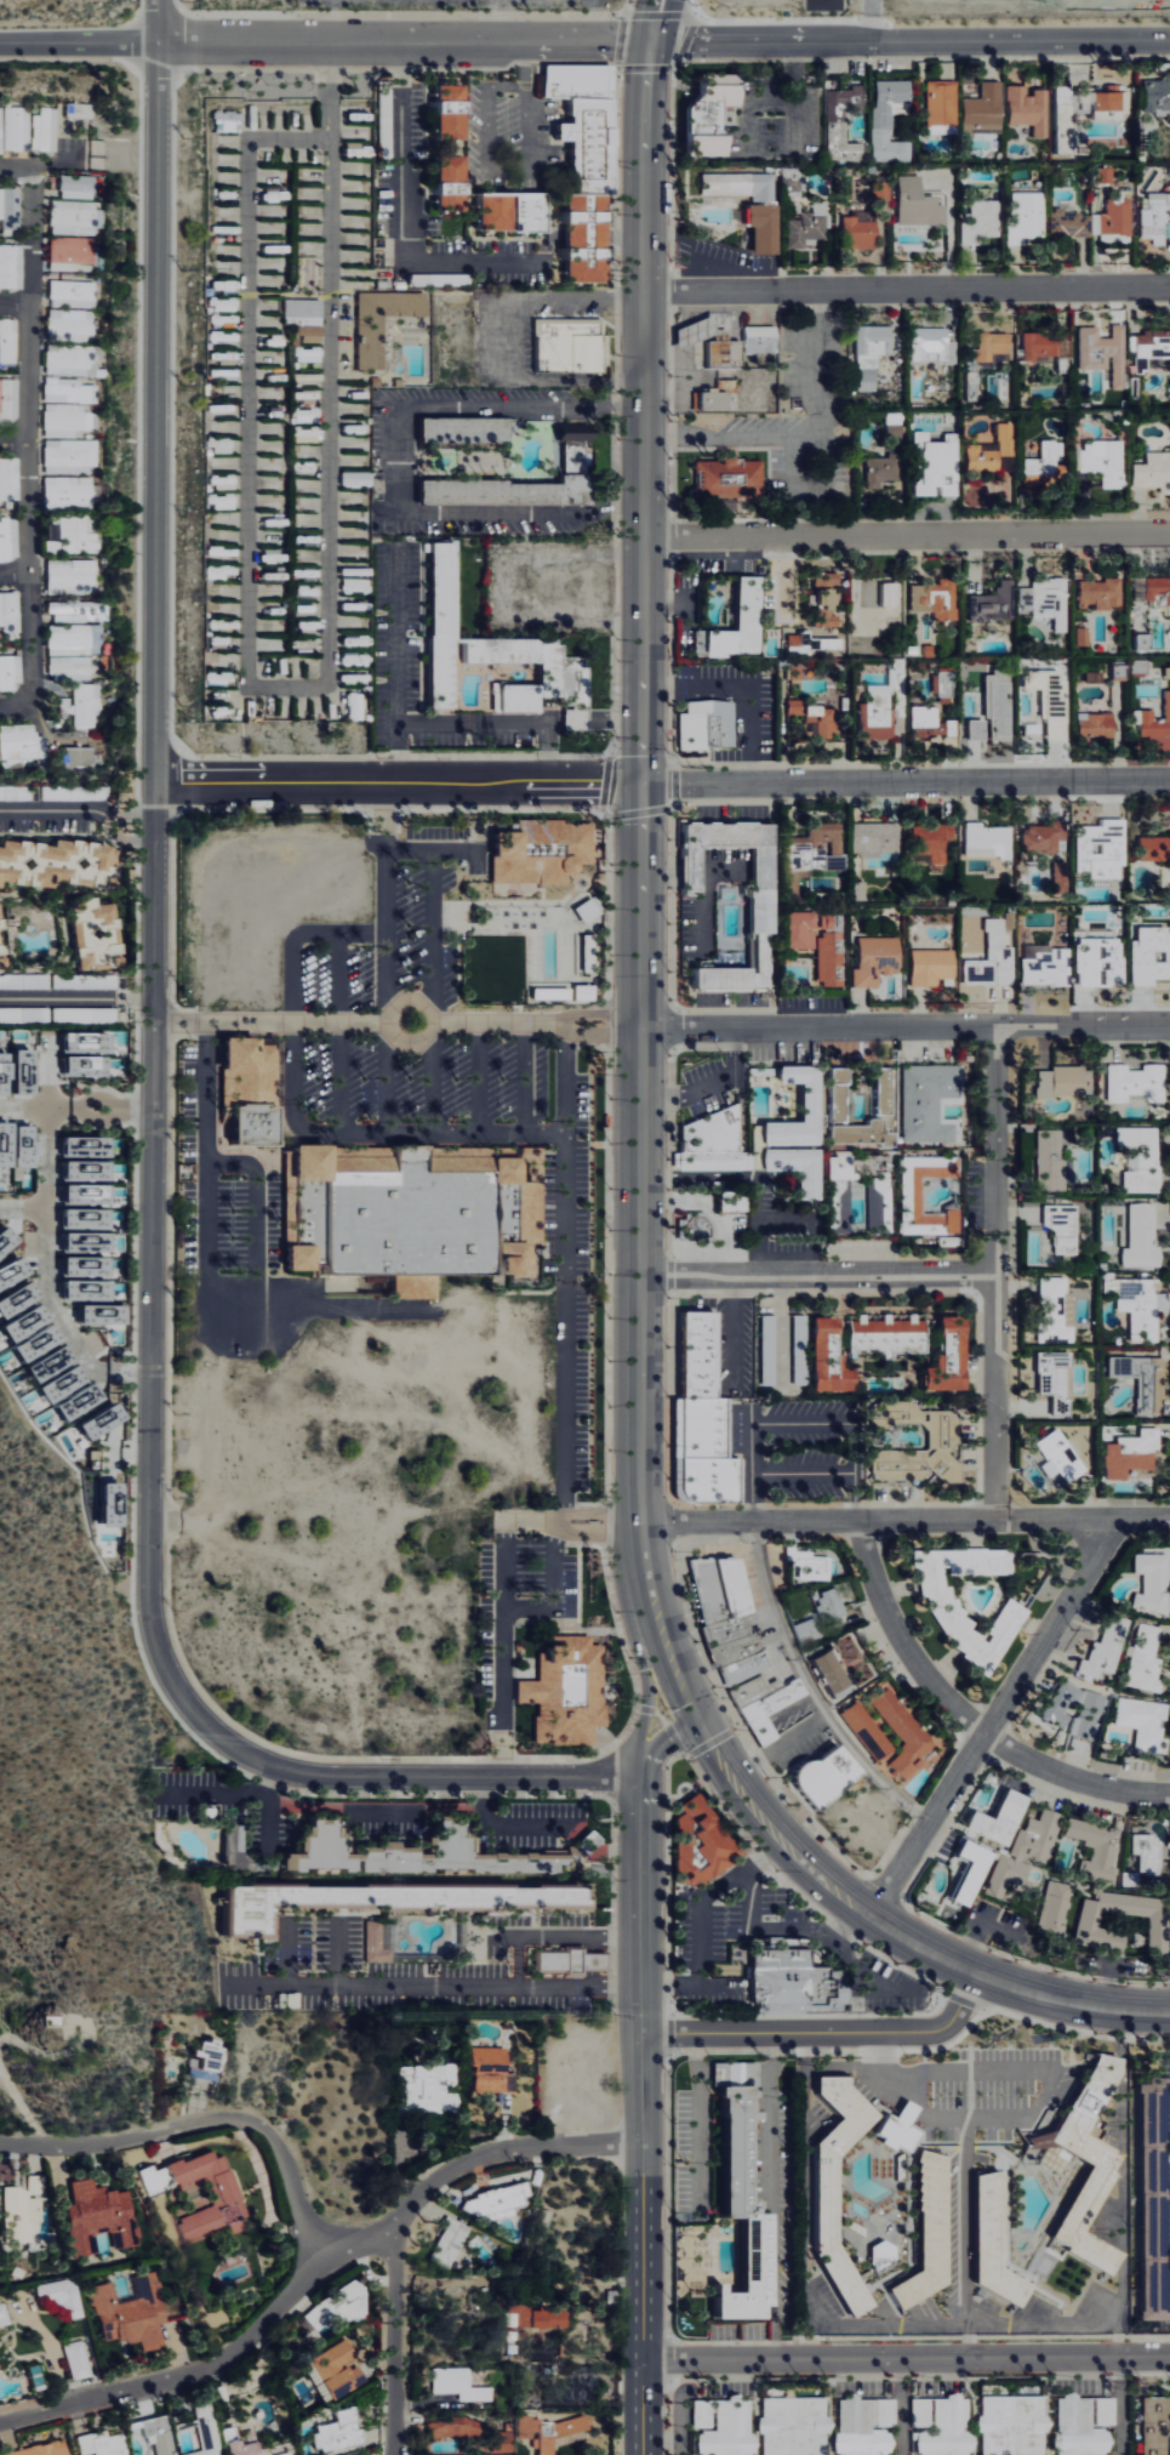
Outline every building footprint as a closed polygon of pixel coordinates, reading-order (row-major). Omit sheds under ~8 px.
[(674,155),(718,154),(718,127),(711,127),(711,104),(731,104),(731,73),(687,73),(687,99),(674,99),(674,155)] [(1142,80),(1142,122),(1169,121),(1169,79),(1142,80)] [(909,80),(872,80),(871,162),(910,162),(910,142),(892,142),(892,107),(909,107),(909,80)] [(926,125),(955,125),(955,81),(925,81),(926,125)] [(999,81),(978,82),(978,98),(960,98),(961,134),(1000,133),(999,81)] [(426,138),(453,137),(452,111),(462,111),(461,101),(453,101),(453,83),(425,84),(426,138)] [(824,91),(826,159),(841,159),(841,152),(860,151),(860,143),(846,143),(845,111),(864,111),(863,84),(850,85),(850,89),(824,91)] [(1055,87),(1053,152),(1071,153),(1072,97),(1086,98),(1085,108),(1122,109),(1122,85),(1105,84),(1105,92),(1072,91),(1073,88),(1055,87)] [(1005,124),(1029,125),(1029,137),(1045,138),(1046,90),(1028,89),(1028,86),(1006,85),(1005,124)] [(94,103),(68,103),(68,118),(94,118),(94,103)] [(6,150),(30,151),(31,108),(7,107),(6,150)] [(34,115),(33,150),(58,150),(59,108),(42,108),(42,116),(34,115)] [(453,209),(452,154),(424,155),(425,209),(453,209)] [(1109,167),(1093,167),(1093,183),(1109,184),(1109,167)] [(772,254),(771,173),(700,175),(700,195),(750,195),(750,205),(743,205),(743,227),(748,227),(749,254),(772,254)] [(894,225),(942,226),(942,205),(932,205),(932,196),(917,196),(918,175),(895,175),(894,225)] [(887,182),(871,182),(871,215),(886,215),(887,182)] [(20,233),(21,188),(0,187),(0,233),(20,233)] [(469,230),(541,230),(541,193),(470,193),(469,230)] [(1146,193),(1145,209),(1139,209),(1138,238),(1151,238),(1151,245),(1162,246),(1163,236),(1169,236),(1169,223),(1167,223),(1167,211),(1169,211),(1169,193),(1146,193)] [(558,282),(593,281),(593,221),(598,221),(598,194),(556,194),(556,209),(552,209),(552,222),(556,222),(557,246),(552,246),(552,258),(557,258),(558,282)] [(104,210),(97,210),(97,201),(53,200),(52,233),(95,234),(96,227),(104,227),(104,210)] [(979,265),(978,238),(997,238),(996,200),(968,200),(968,222),(957,223),(958,265),(979,265)] [(1127,201),(1104,200),(1104,214),(1091,213),(1090,234),(1127,235),(1127,201)] [(785,248),(802,248),(801,240),(824,239),(823,203),(810,203),(810,212),(797,212),(797,220),(785,220),(785,248)] [(1088,212),(1047,211),(1047,234),(1088,235),(1088,212)] [(870,249),(871,222),(853,221),(853,216),(840,216),(838,248),(870,249)] [(96,238),(52,236),(51,262),(96,263),(96,238)] [(21,270),(17,270),(16,244),(0,244),(0,289),(22,288),(21,270)] [(421,294),(355,291),(353,371),(377,372),(379,315),(420,316),(421,294)] [(320,300),(284,299),(283,324),(320,325),(320,300)] [(92,309),(48,310),(48,341),(93,340),(92,309)] [(17,319),(0,318),(0,362),(16,363),(17,319)] [(531,374),(605,374),(605,335),(600,335),(600,320),(531,320),(531,374)] [(1078,370),(1108,370),(1108,389),(1122,389),(1122,325),(1109,324),(1109,338),(1095,338),(1095,327),(1078,326),(1078,370)] [(873,355),(890,354),(889,325),(852,326),(854,392),(874,391),(873,355)] [(321,326),(294,326),(293,340),(320,341),(321,326)] [(740,353),(773,353),(774,327),(741,326),(740,353)] [(923,351),(935,352),(935,360),(945,360),(946,329),(909,328),(909,361),(923,361),(923,351)] [(989,361),(989,355),(1005,356),(1006,333),(973,332),(972,360),(989,361)] [(1057,356),(1056,333),(1017,334),(1018,363),(1032,362),(1032,356),(1057,356)] [(1145,374),(1146,359),(1169,359),(1169,336),(1146,336),(1146,338),(1133,338),(1133,374),(1145,374)] [(702,367),(735,368),(736,340),(721,340),(721,339),(702,338),(702,367)] [(46,374),(92,375),(93,346),(47,344),(46,374)] [(321,362),(321,349),(295,348),(295,362),(321,362)] [(45,402),(96,403),(96,384),(82,384),(83,378),(45,377),(45,402)] [(19,379),(0,378),(0,421),(18,421),(19,379)] [(734,409),(733,380),(714,380),(715,390),(690,390),(690,410),(734,409)] [(75,430),(86,430),(86,405),(45,404),(44,438),(75,439),(75,430)] [(416,418),(504,418),(504,444),(416,443),(416,418)] [(898,438),(898,420),(883,419),(882,437),(898,438)] [(963,444),(963,476),(973,476),(973,470),(996,470),(995,455),(1008,455),(1008,423),(994,423),(995,444),(963,444)] [(911,496),(954,496),(954,433),(940,433),(940,441),(924,441),(924,431),(911,431),(911,496)] [(45,466),(96,466),(97,440),(45,439),(45,466)] [(1120,441),(1078,440),(1077,473),(1098,473),(1098,489),(1119,489),(1120,441)] [(1020,479),(1052,479),(1052,461),(1059,461),(1059,441),(1037,441),(1037,458),(1020,458),(1020,479)] [(417,482),(417,506),(587,507),(587,442),(558,442),(558,482),(417,482)] [(1143,465),(1128,464),(1128,487),(1156,487),(1156,494),(1169,494),(1169,453),(1143,452),(1143,465)] [(692,462),(692,499),(759,499),(758,461),(738,461),(738,456),(715,456),(715,462),(692,462)] [(864,488),(877,488),(877,480),(896,480),(896,457),(863,457),(864,488)] [(20,499),(19,458),(0,458),(0,500),(20,499)] [(45,553),(93,554),(94,477),(46,476),(45,514),(57,514),(56,541),(46,541),(45,553)] [(0,518),(0,560),(11,559),(10,517),(0,518)] [(451,543),(449,708),(426,708),(427,543),(451,543)] [(94,559),(47,560),(48,590),(65,590),(65,593),(95,592),(94,559)] [(834,573),(810,573),(810,586),(834,586),(834,573)] [(1031,618),(1052,618),(1052,633),(1064,633),(1064,578),(1030,578),(1030,588),(1018,588),(1018,612),(1031,612),(1031,618)] [(953,620),(954,580),(909,579),(908,612),(931,613),(930,620),(953,620)] [(988,620),(988,612),(1000,612),(1000,618),(1010,618),(1009,579),(994,579),(994,594),(966,594),(967,621),(988,620)] [(1076,580),(1077,607),(1091,607),(1091,609),(1119,608),(1119,579),(1076,580)] [(894,608),(896,583),(877,582),(876,607),(894,608)] [(809,626),(835,627),(835,613),(826,613),(826,592),(810,591),(809,626)] [(0,592),(0,630),(20,629),(19,592),(0,592)] [(49,655),(101,654),(101,626),(107,626),(107,601),(50,602),(50,624),(49,624),(49,655)] [(1075,646),(1086,646),(1086,629),(1075,629),(1075,646)] [(808,632),(796,631),(794,647),(819,650),(820,639),(807,637),(808,632)] [(557,636),(557,654),(584,653),(584,729),(561,729),(561,700),(532,700),(532,710),(491,710),(490,683),(537,683),(537,660),(460,661),(460,637),(557,636)] [(0,655),(0,690),(14,690),(14,682),(23,682),(22,655),(0,655)] [(50,676),(99,675),(99,656),(49,657),(50,676)] [(787,679),(798,679),(799,666),(788,665),(787,679)] [(1041,738),(1060,738),(1060,680),(1055,680),(1056,671),(1022,671),(1022,689),(1036,689),(1036,720),(1041,720),(1041,738)] [(935,698),(951,697),(951,672),(935,672),(935,698)] [(1004,673),(980,673),(981,719),(964,720),(964,740),(984,740),(1006,740),(1004,673)] [(73,728),(98,727),(97,683),(72,684),(73,728)] [(1169,736),(1169,724),(1169,690),(1160,690),(1161,720),(1152,720),(1152,710),(1130,710),(1130,724),(1135,724),(1135,737),(1169,736)] [(785,715),(811,715),(810,737),(827,737),(827,707),(797,706),(797,700),(785,699),(785,715)] [(677,704),(731,702),(731,748),(677,750),(677,704)] [(942,736),(941,723),(933,723),(933,707),(907,707),(908,744),(932,743),(932,736),(942,736)] [(1109,713),(1074,713),(1074,736),(1109,736),(1109,713)] [(61,765),(92,766),(92,748),(62,747),(61,765)] [(515,833),(515,819),(560,819),(560,824),(590,824),(590,862),(575,862),(575,870),(570,875),(564,875),(564,885),(535,885),(535,882),(490,883),(490,856),(492,856),(492,833),(515,833)] [(679,893),(697,893),(697,848),(747,848),(747,969),(691,969),(691,991),(770,991),(770,822),(679,822),(679,893)] [(838,855),(838,823),(805,823),(806,838),(803,838),(803,847),(820,847),(820,856),(838,855)] [(848,853),(894,854),(895,823),(849,823),(848,853)] [(962,857),(994,858),(994,873),(1008,874),(1009,828),(980,827),(980,823),(963,823),(962,857)] [(909,855),(927,855),(927,867),(941,867),(941,841),(951,841),(951,824),(909,824),(909,855)] [(1021,851),(1055,851),(1055,842),(1063,842),(1063,824),(1020,825),(1021,851)] [(1169,860),(1169,838),(1134,837),(1134,860),(1169,860)] [(12,882),(0,881),(0,845),(1,838),(16,841),(16,839),(41,842),(41,844),(53,845),(55,838),(69,839),(69,838),(96,842),(95,843),(109,845),(109,847),(118,848),(113,887),(99,885),(99,887),(64,883),(64,881),(52,879),(51,887),(36,885),(36,887),(25,885),(25,884),(22,884),(22,885),(11,884),(12,882)] [(861,882),(848,882),(848,901),(862,900),(861,882)] [(87,969),(79,970),(78,958),(75,958),(69,900),(95,898),(95,905),(112,902),(113,918),(115,917),(118,929),(116,929),(118,942),(119,942),(120,953),(118,953),(119,966),(112,967),(112,968),(87,972),(87,969)] [(814,949),(815,912),(782,912),(781,949),(814,949)] [(841,932),(832,932),(832,914),(819,914),(819,933),(815,933),(815,985),(841,986),(841,932)] [(960,960),(960,984),(1010,984),(1010,947),(1000,947),(1000,918),(983,918),(983,960),(960,960)] [(1133,928),(1133,940),(1128,940),(1127,986),(1150,986),(1150,979),(1169,979),(1169,929),(1133,928)] [(895,938),(854,937),(853,987),(876,987),(876,974),(894,974),(895,938)] [(1118,938),(1073,939),(1074,986),(1119,986),(1118,938)] [(1066,985),(1065,946),(1019,947),(1019,985),(1066,985)] [(934,978),(950,978),(949,950),(907,950),(907,987),(934,986),(934,978)] [(568,1001),(587,1001),(587,986),(568,986),(568,1001)] [(527,1000),(564,1000),(564,989),(527,988),(527,1000)] [(57,1055),(57,1037),(101,1037),(101,1055),(57,1055)] [(273,1046),(273,1146),(228,1146),(228,1107),(221,1107),(221,1038),(253,1038),(253,1046),(273,1046)] [(36,1094),(38,1049),(19,1049),(18,1065),(14,1065),(13,1093),(36,1094)] [(0,1053),(0,1096),(12,1095),(11,1052),(0,1053)] [(6,1053),(25,1053),(25,1098),(6,1098),(6,1053)] [(57,1060),(99,1060),(99,1078),(57,1080),(57,1060)] [(895,1146),(895,1109),(896,1109),(896,1090),(891,1090),(891,1080),(896,1080),(896,1064),(957,1064),(957,1101),(936,1101),(936,1117),(953,1117),(953,1140),(930,1140),(930,1146),(895,1146)] [(1159,1064),(1140,1065),(1140,1070),(1124,1070),(1124,1064),(1105,1065),(1106,1102),(1160,1101),(1159,1064)] [(760,1145),(815,1144),(814,1065),(775,1066),(775,1082),(799,1082),(799,1124),(760,1124),(760,1145)] [(827,1067),(844,1066),(844,1082),(841,1082),(840,1121),(827,1121),(827,1067)] [(1034,1071),(1034,1096),(1089,1097),(1089,1075),(1082,1075),(1082,1066),(1047,1066),(1047,1071),(1034,1071)] [(872,1067),(884,1067),(884,1107),(883,1107),(883,1115),(869,1113),(869,1109),(871,1109),(872,1067)] [(734,1104),(735,1151),(680,1152),(679,1127),(734,1104)] [(824,1124),(862,1124),(862,1118),(863,1117),(878,1117),(878,1127),(879,1127),(879,1132),(889,1132),(889,1145),(874,1145),(874,1141),(824,1141),(824,1124)] [(1122,1145),(1123,1193),(1156,1193),(1155,1127),(1113,1128),(1114,1146),(1122,1145)] [(7,1130),(27,1130),(27,1172),(6,1172),(7,1130)] [(112,1137),(67,1136),(67,1156),(111,1157),(112,1137)] [(540,1147),(540,1247),(532,1247),(532,1278),(507,1278),(507,1274),(433,1275),(433,1298),(392,1298),(392,1275),(323,1276),(323,1265),(308,1265),(308,1270),(284,1270),(282,1168),(292,1168),(292,1149),(540,1147)] [(757,1147),(812,1147),(812,1197),(792,1198),(792,1169),(757,1169),(757,1147)] [(826,1158),(834,1158),(833,1152),(847,1152),(847,1234),(826,1234),(826,1158)] [(957,1177),(957,1157),(900,1158),(901,1234),(958,1232),(958,1211),(921,1212),(920,1177),(957,1177)] [(111,1160),(67,1161),(68,1181),(112,1180),(111,1160)] [(864,1178),(886,1178),(888,1234),(864,1234),(864,1178)] [(112,1204),(112,1185),(68,1184),(68,1204),(112,1204)] [(712,1192),(737,1192),(737,1212),(712,1212),(712,1192)] [(1125,1248),(1118,1248),(1118,1267),(1157,1267),(1157,1246),(1152,1246),(1152,1203),(1125,1204),(1125,1248)] [(1074,1255),(1076,1206),(1041,1205),(1040,1228),(1053,1229),(1052,1255),(1074,1255)] [(111,1229),(111,1209),(66,1208),(66,1229),(111,1229)] [(674,1238),(704,1238),(704,1214),(674,1215),(674,1238)] [(21,1240),(8,1225),(0,1232),(0,1259),(21,1240)] [(68,1251),(111,1252),(111,1233),(68,1232),(68,1251)] [(33,1273),(24,1257),(0,1270),(0,1291),(33,1273)] [(111,1257),(67,1257),(68,1277),(111,1276),(111,1257)] [(1038,1343),(1072,1343),(1073,1326),(1063,1326),(1064,1278),(1038,1277),(1038,1343)] [(67,1300),(111,1301),(112,1281),(67,1280),(67,1300)] [(4,1317),(43,1300),(35,1282),(0,1298),(0,1308),(4,1317)] [(16,1345),(26,1363),(64,1340),(42,1304),(5,1326),(16,1344),(16,1345)] [(83,1325),(126,1325),(127,1305),(83,1305),(83,1325)] [(678,1399),(679,1312),(712,1312),(712,1399),(678,1399)] [(844,1318),(846,1318),(846,1320),(854,1320),(854,1314),(861,1314),(861,1320),(879,1320),(879,1314),(886,1314),(886,1320),(904,1320),(904,1314),(912,1314),(912,1320),(921,1318),(921,1352),(888,1352),(888,1358),(879,1358),(879,1352),(845,1352),(844,1318)] [(934,1317),(959,1317),(959,1390),(918,1390),(918,1367),(930,1367),(930,1355),(936,1355),(936,1338),(934,1338),(934,1317)] [(829,1318),(805,1318),(805,1391),(846,1391),(846,1369),(835,1369),(835,1355),(829,1355),(829,1318)] [(68,1421),(102,1403),(72,1344),(31,1365),(52,1407),(59,1403),(68,1421)] [(1068,1416),(1070,1353),(1035,1352),(1033,1395),(1049,1395),(1048,1415),(1068,1416)] [(736,1458),(737,1503),(697,1503),(686,1502),(681,1497),(679,1492),(678,1485),(678,1399),(712,1399),(724,1399),(724,1458),(736,1458)] [(92,1441),(129,1418),(118,1402),(82,1425),(92,1441)] [(1083,1470),(1055,1428),(1034,1441),(1062,1484),(1083,1470)] [(1153,1429),(1136,1429),(1136,1437),(1113,1437),(1113,1444),(1103,1444),(1102,1480),(1124,1480),(1124,1470),(1153,1470),(1153,1429)] [(1050,1485),(1048,1466),(1034,1467),(1035,1486),(1050,1485)] [(106,1526),(125,1526),(124,1483),(105,1483),(106,1526)] [(826,1578),(794,1578),(795,1561),(789,1561),(791,1549),(807,1549),(807,1554),(826,1555),(826,1578)] [(1026,1611),(984,1676),(970,1668),(972,1664),(960,1657),(963,1653),(949,1645),(953,1640),(940,1631),(925,1610),(924,1596),(918,1596),(915,1568),(909,1568),(909,1550),(955,1550),(955,1549),(1009,1549),(1009,1573),(941,1574),(941,1587),(948,1587),(948,1599),(955,1599),(955,1606),(964,1612),(975,1637),(983,1644),(989,1635),(984,1633),(1005,1599),(1026,1611)] [(1138,1608),(1129,1606),(1131,1594),(1138,1596),(1138,1574),(1131,1574),(1131,1555),(1163,1555),(1163,1616),(1138,1611),(1138,1608)] [(686,1559),(702,1627),(748,1613),(735,1560),(686,1559)] [(844,1612),(820,1623),(811,1605),(816,1602),(814,1596),(818,1595),(817,1591),(832,1585),(844,1612)] [(703,1650),(697,1628),(702,1627),(748,1613),(752,1612),(755,1623),(746,1627),(748,1634),(703,1650)] [(787,1622),(810,1613),(818,1634),(797,1642),(787,1622)] [(1106,1613),(1125,1619),(1111,1673),(1097,1669),(1095,1678),(1074,1673),(1078,1662),(1084,1663),(1090,1641),(1097,1644),(1106,1613)] [(1157,1629),(1136,1624),(1122,1685),(1158,1693),(1160,1680),(1154,1679),(1159,1661),(1149,1658),(1157,1629)] [(715,1668),(760,1650),(753,1631),(748,1634),(703,1650),(710,1670),(715,1668)] [(598,1646),(598,1705),(603,1705),(603,1726),(590,1726),(589,1744),(530,1744),(530,1715),(536,1715),(536,1703),(513,1703),(513,1681),(536,1681),(536,1646),(550,1646),(550,1636),(587,1636),(587,1646),(598,1646)] [(805,1656),(822,1646),(841,1680),(823,1690),(805,1656)] [(715,1668),(724,1687),(766,1667),(760,1650),(715,1668)] [(848,1667),(857,1681),(870,1674),(862,1659),(848,1667)] [(735,1709),(726,1691),(760,1674),(765,1684),(775,1679),(778,1686),(735,1709)] [(735,1709),(759,1748),(775,1737),(763,1718),(804,1693),(794,1678),(778,1686),(735,1709)] [(1058,1711),(1066,1716),(1058,1727),(1038,1714),(1060,1678),(1080,1691),(1072,1704),(1066,1699),(1058,1711)] [(877,1682),(880,1688),(884,1685),(931,1742),(914,1756),(919,1762),(900,1778),(885,1761),(901,1749),(897,1745),(901,1743),(862,1694),(877,1682)] [(1084,1691),(1102,1697),(1096,1714),(1102,1716),(1094,1743),(1072,1736),(1073,1731),(1067,1728),(1071,1718),(1073,1719),(1074,1715),(1075,1715),(1084,1691)] [(1112,1724),(1117,1697),(1164,1704),(1162,1720),(1157,1720),(1155,1727),(1160,1727),(1157,1753),(1132,1749),(1136,1727),(1112,1724)] [(852,1698),(890,1748),(872,1761),(834,1713),(852,1698)] [(812,1811),(856,1773),(833,1744),(812,1761),(805,1761),(799,1762),(794,1766),(791,1772),(789,1778),(791,1784),(793,1790),(812,1811)] [(1022,1799),(1001,1846),(961,1828),(969,1812),(988,1821),(1003,1790),(1022,1799)] [(694,1793),(736,1850),(725,1858),(729,1862),(710,1878),(707,1874),(698,1882),(686,1884),(674,1884),(673,1867),(674,1858),(668,1850),(679,1840),(679,1811),(677,1806),(694,1793)] [(1038,1807),(1058,1815),(1041,1864),(1006,1851),(1014,1830),(1020,1833),(1025,1816),(1034,1819),(1038,1807)] [(1065,1818),(1115,1830),(1107,1868),(1112,1869),(1109,1881),(1074,1873),(1078,1859),(1086,1861),(1089,1849),(1080,1846),(1081,1840),(1060,1835),(1065,1818)] [(279,1875),(557,1873),(555,1870),(584,1870),(584,1862),(583,1861),(583,1855),(589,1849),(599,1840),(588,1830),(578,1839),(572,1845),(563,1845),(563,1853),(472,1853),(472,1836),(462,1836),(462,1821),(435,1821),(435,1838),(423,1838),(423,1852),(415,1852),(415,1846),(398,1846),(398,1840),(373,1840),(373,1846),(353,1846),(353,1853),(343,1853),(343,1838),(335,1838),(335,1822),(306,1822),(306,1840),(297,1840),(297,1856),(279,1856),(279,1875)] [(232,1825),(242,1825),(242,1862),(223,1862),(223,1835),(232,1825)] [(1128,1836),(1149,1836),(1149,1847),(1155,1847),(1155,1866),(1152,1866),(1152,1873),(1135,1873),(1135,1869),(1128,1869),(1128,1836)] [(957,1838),(984,1851),(959,1904),(944,1897),(963,1859),(949,1852),(957,1838)] [(998,1853),(1027,1867),(1021,1881),(1008,1876),(997,1901),(981,1893),(998,1853)] [(1044,1880),(1067,1886),(1057,1925),(1061,1926),(1057,1939),(1039,1935),(1040,1927),(1034,1926),(1044,1880)] [(578,1887),(578,1908),(268,1908),(268,1941),(221,1941),(221,1886),(578,1887)] [(1094,1908),(1095,1898),(1159,1904),(1158,1916),(1164,1918),(1163,1963),(1146,1963),(1147,1923),(1143,1923),(1143,1915),(1103,1910),(1102,1918),(1100,1916),(1095,1933),(1123,1941),(1118,1961),(1069,1948),(1081,1906),(1094,1908)] [(364,1924),(381,1923),(381,1948),(390,1948),(390,1961),(364,1963),(364,1924)] [(605,1953),(605,1971),(581,1971),(581,1977),(561,1977),(561,1971),(533,1971),(533,1949),(561,1949),(561,1946),(582,1946),(582,1952),(605,1953)] [(826,2012),(764,2012),(764,2003),(750,2003),(750,1952),(805,1952),(805,1970),(838,1969),(838,1986),(846,1984),(846,2005),(826,2005),(826,2012)] [(33,2033),(30,2018),(53,2016),(55,2029),(33,2033)] [(212,2039),(221,2041),(219,2047),(224,2049),(219,2073),(216,2073),(215,2077),(217,2077),(216,2084),(188,2079),(189,2070),(202,2073),(205,2058),(195,2057),(195,2051),(201,2052),(202,2043),(211,2044),(212,2039)] [(467,2047),(501,2047),(501,2073),(509,2073),(510,2091),(470,2092),(470,2064),(467,2064),(467,2047)] [(1119,2256),(1079,2233),(1115,2170),(1112,2168),(1119,2155),(1083,2135),(1118,2075),(1120,2060),(1092,2055),(1091,2064),(1045,2143),(1090,2169),(1049,2239),(1066,2249),(1063,2254),(1106,2279),(1119,2256)] [(718,2089),(709,2089),(709,2063),(758,2062),(758,2086),(746,2086),(747,2214),(738,2214),(718,2214),(718,2089)] [(399,2064),(413,2064),(413,2063),(456,2063),(456,2085),(443,2085),(443,2092),(455,2092),(455,2114),(398,2114),(399,2064)] [(814,2078),(814,2096),(838,2120),(812,2144),(811,2257),(850,2320),(872,2307),(834,2245),(834,2158),(875,2117),(837,2078),(814,2078)] [(1163,2319),(1138,2319),(1137,2078),(1162,2078),(1163,2319)] [(880,2114),(868,2138),(890,2149),(891,2147),(906,2154),(916,2134),(902,2128),(911,2108),(898,2101),(890,2119),(880,2114)] [(226,2223),(187,2239),(186,2238),(182,2240),(175,2223),(178,2222),(177,2218),(210,2205),(213,2197),(207,2180),(200,2177),(175,2187),(166,2164),(181,2158),(182,2161),(211,2149),(213,2155),(221,2153),(227,2168),(229,2166),(242,2198),(239,2199),(246,2215),(236,2218),(241,2228),(230,2233),(226,2223)] [(886,2291),(897,2312),(946,2286),(944,2160),(918,2149),(914,2159),(918,2274),(886,2291)] [(1010,2312),(1026,2284),(997,2267),(997,2169),(966,2177),(966,2286),(1010,2312)] [(46,2175),(29,2175),(29,2193),(45,2194),(46,2175)] [(110,2232),(107,2231),(96,2232),(95,2235),(97,2251),(73,2256),(64,2204),(74,2203),(70,2180),(92,2176),(93,2187),(108,2185),(109,2188),(116,2186),(116,2191),(127,2189),(132,2215),(133,2215),(136,2226),(137,2225),(139,2238),(137,2238),(138,2243),(113,2248),(110,2232)] [(487,2212),(473,2216),(456,2206),(460,2198),(470,2195),(469,2192),(478,2189),(478,2188),(485,2186),(486,2188),(521,2178),(525,2193),(519,2195),(520,2203),(497,2209),(498,2217),(490,2220),(487,2212)] [(7,2221),(0,2221),(0,2188),(5,2188),(5,2183),(30,2183),(30,2197),(40,2197),(40,2218),(38,2218),(38,2243),(7,2243),(7,2221)] [(713,2284),(738,2283),(738,2214),(747,2214),(765,2214),(766,2318),(713,2318),(713,2284)] [(444,2227),(440,2225),(444,2215),(468,2228),(445,2269),(427,2260),(436,2237),(444,2227)] [(118,2296),(120,2299),(132,2295),(133,2292),(130,2277),(154,2271),(166,2320),(159,2322),(165,2343),(143,2348),(141,2339),(130,2341),(129,2335),(121,2337),(120,2335),(105,2340),(98,2311),(96,2312),(95,2305),(90,2306),(87,2294),(91,2294),(90,2286),(114,2280),(118,2296)] [(34,2285),(65,2278),(76,2285),(84,2314),(68,2318),(67,2311),(56,2301),(46,2295),(38,2296),(34,2285)] [(315,2332),(303,2316),(353,2278),(365,2294),(365,2316),(349,2317),(344,2311),(315,2332)] [(498,2325),(498,2311),(500,2311),(500,2297),(523,2297),(523,2305),(531,2305),(531,2301),(541,2301),(541,2307),(559,2307),(559,2325),(498,2325)] [(5,2303),(0,2304),(0,2331),(10,2329),(5,2303)] [(308,2360),(344,2337),(355,2356),(338,2365),(341,2369),(347,2364),(350,2369),(356,2365),(365,2380),(333,2399),(321,2380),(319,2381),(308,2360)] [(90,2375),(72,2380),(63,2346),(81,2341),(90,2375)] [(429,2366),(466,2366),(466,2386),(487,2386),(487,2400),(456,2400),(456,2392),(429,2392),(429,2366)] [(968,2433),(966,2433),(966,2396),(946,2395),(946,2399),(932,2399),(931,2429),(915,2429),(914,2454),(920,2454),(968,2454),(968,2433)] [(749,2397),(727,2396),(727,2400),(714,2400),(714,2432),(695,2431),(694,2454),(748,2454),(749,2397)] [(888,2427),(893,2427),(893,2400),(856,2399),(856,2396),(836,2396),(836,2434),(835,2454),(888,2454),(888,2427)] [(1043,2396),(979,2397),(979,2454),(1036,2454),(1044,2454),(1043,2396)] [(1140,2428),(1152,2428),(1152,2434),(1166,2434),(1166,2414),(1169,2414),(1169,2396),(1139,2397),(1140,2428)] [(760,2397),(760,2454),(825,2454),(825,2397),(760,2397)] [(1056,2397),(1056,2433),(1055,2433),(1055,2454),(1107,2454),(1107,2427),(1112,2427),(1112,2397),(1056,2397)] [(908,2399),(908,2427),(930,2427),(930,2399),(908,2399)] [(338,2408),(350,2404),(350,2403),(356,2402),(360,2417),(358,2417),(359,2426),(363,2425),(366,2440),(314,2454),(309,2434),(315,2433),(314,2426),(319,2425),(319,2423),(341,2417),(338,2408)] [(210,2404),(222,2454),(191,2454),(201,2453),(200,2445),(196,2445),(193,2432),(196,2431),(195,2426),(175,2432),(173,2426),(195,2420),(193,2408),(210,2404)] [(252,2430),(258,2454),(226,2454),(223,2444),(222,2444),(218,2431),(219,2430),(216,2415),(228,2413),(232,2427),(232,2426),(235,2442),(238,2440),(239,2447),(246,2444),(242,2432),(252,2430)] [(549,2438),(549,2454),(533,2454),(533,2449),(529,2449),(529,2439),(533,2438),(533,2431),(527,2431),(526,2438),(514,2438),(514,2415),(526,2414),(527,2417),(536,2417),(536,2425),(549,2422),(580,2413),(581,2416),(586,2415),(588,2421),(583,2423),(586,2427),(549,2438)] [(165,2414),(175,2454),(157,2454),(154,2444),(147,2447),(144,2439),(141,2440),(137,2430),(133,2431),(131,2422),(165,2414)] [(463,2438),(443,2438),(433,2443),(423,2425),(440,2416),(461,2416),(478,2422),(470,2442),(463,2438)] [(120,2432),(126,2454),(93,2454),(92,2451),(78,2454),(74,2437),(103,2430),(104,2436),(120,2432)] [(490,2431),(509,2431),(509,2450),(490,2450),(490,2431)] [(61,2439),(64,2454),(2,2454),(1,2454),(28,2448),(28,2447),(45,2442),(45,2443),(61,2439)]
